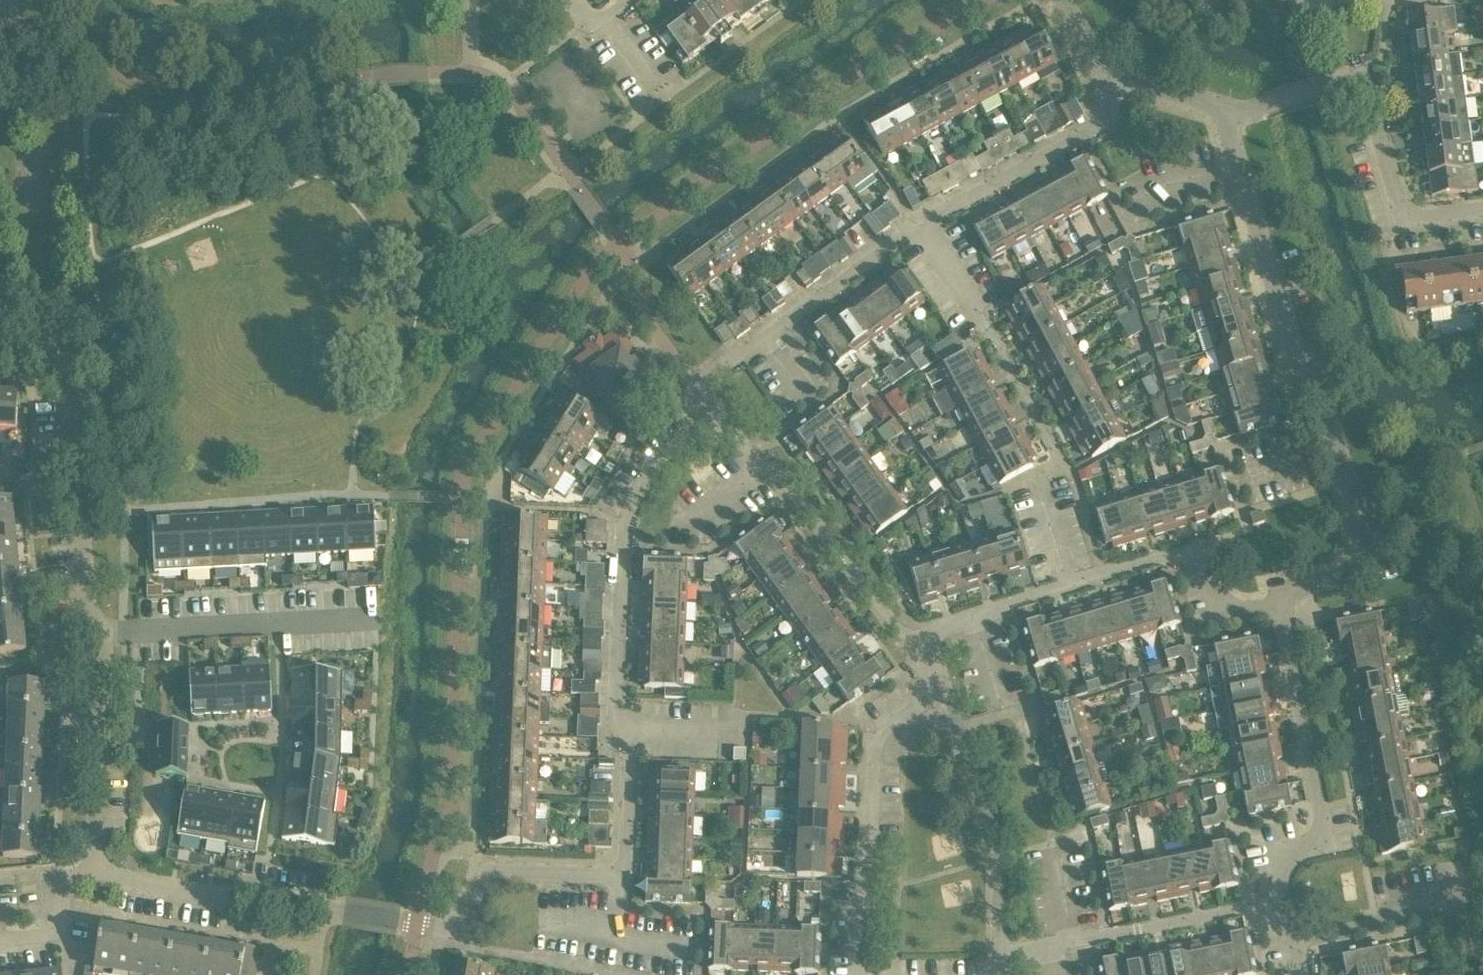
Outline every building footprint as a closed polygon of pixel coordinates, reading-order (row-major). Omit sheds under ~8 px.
[(667,33),(681,52),(676,56),(684,66),(708,48),(704,43),(715,35),(719,40),(730,32),(741,24),(759,11),(750,0),(712,0),(667,33)] [(774,0),(750,0),(759,11),(774,0)] [(1444,34),(1444,35),(1457,33),(1454,8),(1408,15),(1411,38),(1444,34)] [(1029,27),(1015,35),(1035,74),(1056,63),(1038,30),(1032,33),(1029,27)] [(1444,34),(1411,38),(1414,60),(1447,56),(1444,35),(1444,34)] [(1035,74),(1015,35),(1000,43),(1003,48),(999,51),(1017,84),(1035,74)] [(991,48),(977,56),(998,94),(1017,84),(999,51),(994,53),(991,48)] [(1447,56),(1414,60),(1417,84),(1462,77),(1459,55),(1447,56)] [(998,94),(977,56),(962,64),(965,69),(960,71),(978,105),(998,94)] [(953,68),(939,76),(960,115),(978,105),(960,71),(956,74),(953,68)] [(927,89),(923,92),(941,125),(960,115),(939,76),(924,84),(927,89)] [(1462,77),(1417,84),(1420,106),(1466,100),(1463,77),(1462,77)] [(941,125),(923,92),(918,94),(915,89),(900,97),(921,136),(941,125)] [(889,110),(884,112),(902,146),(921,136),(900,97),(886,105),(889,110)] [(1083,116),(1075,99),(1056,109),(1058,113),(1066,127),(1073,123),(1073,122),(1083,116)] [(1466,100),(1420,106),(1423,129),(1469,123),(1466,100)] [(902,146),(884,112),(880,115),(877,110),(861,118),(882,157),(902,146)] [(1066,127),(1058,113),(1051,117),(1058,131),(1066,127)] [(1028,131),(1021,135),(1028,148),(1035,144),(1034,143),(1045,137),(1034,115),(1025,125),(1028,131)] [(1469,123),(1423,129),(1426,151),(1472,145),(1469,123)] [(1021,135),(1014,139),(1009,131),(996,138),(1007,158),(1020,151),(1021,152),(1028,148),(1021,135)] [(865,156),(859,160),(843,139),(838,142),(834,138),(822,147),(848,182),(854,190),(877,173),(865,156)] [(983,145),(988,153),(982,156),(990,169),(997,165),(996,163),(1007,158),(996,138),(983,145)] [(1475,168),(1472,145),(1426,151),(1429,174),(1475,168)] [(811,162),(808,164),(830,195),(848,182),(822,147),(808,157),(811,162)] [(945,162),(950,170),(961,164),(956,156),(945,162)] [(990,169),(982,156),(975,160),(982,173),(990,169)] [(1078,188),(1098,177),(1088,158),(1068,168),(1078,188)] [(799,163),(787,172),(812,208),(830,195),(808,164),(803,168),(799,163)] [(1088,207),(1078,188),(1068,168),(1053,176),(1056,182),(1051,184),(1069,217),(1088,207)] [(1475,168),(1429,174),(1432,197),(1478,191),(1475,168)] [(942,174),(951,190),(959,186),(950,170),(942,174)] [(812,208),(787,172),(773,182),(776,187),(773,190),(795,221),(812,208)] [(951,190),(942,174),(935,178),(944,194),(951,190)] [(1108,197),(1098,177),(1078,188),(1088,207),(1108,197)] [(1044,181),(1029,189),(1050,228),(1069,217),(1051,184),(1047,186),(1044,181)] [(764,188),(751,198),(777,234),(795,221),(773,190),(768,193),(764,188)] [(921,206),(911,188),(903,192),(912,210),(921,206)] [(1050,228),(1029,189),(1015,196),(1018,202),(1013,204),(1031,238),(1050,228)] [(741,213),(737,216),(760,246),(777,234),(751,198),(738,208),(741,213)] [(1031,238),(1013,204),(1009,207),(1006,201),(991,209),(1012,248),(1031,238)] [(1012,248),(991,209),(977,217),(979,222),(974,225),(992,258),(1012,248)] [(875,220),(883,231),(890,227),(889,225),(890,224),(881,212),(873,218),(875,220)] [(1205,240),(1226,234),(1220,212),(1199,219),(1205,240)] [(760,246),(737,216),(733,219),(730,214),(717,223),(743,259),(760,246)] [(1205,240),(1199,219),(1178,225),(1184,246),(1205,240)] [(883,231),(875,220),(868,225),(877,237),(883,232),(883,231)] [(743,259),(717,223),(703,233),(706,238),(702,241),(725,272),(743,259)] [(1226,234),(1205,240),(1184,246),(1190,267),(1227,256),(1225,252),(1231,250),(1226,234)] [(1096,237),(1083,245),(1089,255),(1102,247),(1096,237)] [(1123,238),(1108,246),(1113,255),(1123,249),(1126,240),(1123,238)] [(695,239),(681,249),(707,285),(725,272),(702,241),(698,244),(695,239)] [(841,245),(848,255),(855,250),(847,240),(841,245)] [(830,246),(841,261),(842,262),(849,257),(837,241),(830,246)] [(1133,244),(1128,252),(1132,263),(1141,260),(1137,245),(1133,244)] [(707,285),(681,249),(668,259),(671,264),(666,267),(689,298),(707,285)] [(1110,265),(1104,253),(1094,259),(1100,271),(1110,265)] [(1228,261),(1227,256),(1190,267),(1196,287),(1239,275),(1234,260),(1228,261)] [(1129,264),(1135,284),(1145,281),(1147,280),(1141,260),(1132,263),(1129,264)] [(1394,272),(1398,298),(1404,298),(1407,315),(1482,305),(1482,260),(1394,272)] [(804,269),(811,279),(814,283),(821,277),(811,264),(808,267),(805,263),(802,266),(804,269)] [(747,268),(753,275),(757,272),(751,265),(747,268)] [(883,285),(906,316),(924,302),(898,267),(884,277),(887,282),(883,285)] [(811,279),(804,269),(797,275),(804,285),(811,279)] [(1239,275),(1196,287),(1202,308),(1239,298),(1237,293),(1243,291),(1239,275)] [(1114,282),(1122,295),(1131,290),(1124,277),(1114,282)] [(1001,285),(1007,296),(1008,298),(1012,297),(1018,293),(1011,280),(1001,285)] [(1135,284),(1139,299),(1149,296),(1145,281),(1135,284)] [(906,316),(883,285),(879,288),(876,283),(862,293),(888,329),(906,316)] [(1014,327),(1052,307),(1041,287),(1009,304),(1011,310),(1006,313),(1014,327)] [(768,294),(778,307),(785,302),(775,288),(768,294)] [(853,308),(849,310),(871,341),(888,329),(862,293),(849,303),(853,308)] [(778,307),(768,294),(761,299),(771,312),(778,307)] [(1120,319),(1136,310),(1133,302),(1131,303),(1128,295),(1122,298),(1126,309),(1117,313),(1120,319)] [(1195,333),(1208,329),(1251,317),(1246,301),(1240,303),(1239,298),(1202,308),(1189,312),(1195,333)] [(749,307),(740,314),(749,326),(758,319),(749,307)] [(1052,307),(1014,327),(1022,342),(1027,339),(1030,343),(1062,326),(1052,307)] [(1156,307),(1144,311),(1149,325),(1161,321),(1156,307)] [(871,341),(849,310),(844,314),(841,309),(828,318),(841,336),(854,354),(871,341)] [(1136,310),(1120,319),(1119,320),(1128,341),(1143,332),(1136,310)] [(1255,333),(1251,317),(1208,329),(1214,350),(1251,339),(1250,334),(1255,333)] [(742,318),(735,322),(743,333),(750,328),(742,318)] [(841,336),(828,318),(809,332),(822,350),(841,336)] [(735,322),(728,327),(735,338),(743,333),(735,322)] [(728,328),(725,323),(714,331),(724,346),(735,338),(728,328)] [(1147,327),(1153,347),(1165,343),(1159,323),(1147,327)] [(1062,326),(1030,343),(1032,348),(1027,350),(1035,365),(1072,345),(1062,326)] [(637,356),(636,355),(618,330),(603,341),(599,335),(584,345),(589,351),(574,362),(611,412),(655,380),(644,366),(645,362),(640,357),(637,356)] [(963,347),(954,334),(931,351),(938,360),(963,347)] [(841,336),(822,350),(835,368),(854,354),(841,336)] [(1214,350),(1215,350),(1205,353),(1211,373),(1220,371),(1221,371),(1263,359),(1258,343),(1253,344),(1251,339),(1214,350)] [(1072,345),(1035,365),(1043,379),(1048,377),(1050,381),(1083,364),(1072,345)] [(948,389),(986,368),(979,354),(973,356),(971,351),(937,369),(948,389)] [(929,366),(918,352),(911,358),(921,371),(929,366)] [(1157,356),(1160,367),(1172,363),(1173,363),(1169,352),(1157,356)] [(1152,366),(1147,357),(1138,361),(1142,371),(1152,366)] [(1263,359),(1221,371),(1227,392),(1263,381),(1262,377),(1268,375),(1263,359)] [(895,372),(900,380),(914,371),(908,363),(895,372)] [(1160,367),(1159,367),(1164,381),(1176,377),(1172,363),(1160,367)] [(1083,364),(1050,381),(1053,386),(1048,388),(1055,403),(1093,382),(1083,364)] [(900,380),(895,372),(891,367),(883,373),(892,386),(900,380)] [(986,368),(948,389),(958,408),(992,390),(989,386),(994,383),(986,368)] [(1105,369),(1098,374),(1102,380),(1109,376),(1105,369)] [(867,371),(856,381),(855,387),(863,388),(873,379),(867,371)] [(1265,386),(1263,381),(1227,392),(1233,412),(1254,406),(1275,400),(1271,385),(1265,386)] [(1101,397),(1093,382),(1055,403),(1063,417),(1069,415),(1071,419),(1103,401),(1101,397)] [(1179,387),(1166,391),(1170,404),(1183,400),(1179,387)] [(896,389),(885,396),(898,417),(910,410),(896,389)] [(992,390),(958,408),(968,427),(1007,406),(999,392),(994,395),(992,390)] [(0,393),(0,427),(16,428),(18,394),(0,393)] [(861,393),(854,393),(852,399),(861,411),(869,405),(861,393)] [(559,399),(550,413),(587,436),(594,441),(598,434),(591,430),(599,417),(567,397),(564,402),(559,399)] [(1163,399),(1152,405),(1160,424),(1169,419),(1166,409),(1163,399)] [(1282,422),(1275,400),(1254,406),(1260,428),(1282,422)] [(1103,401),(1071,419),(1074,424),(1068,426),(1076,441),(1114,420),(1104,403),(1103,401)] [(829,405),(811,418),(824,437),(842,424),(829,405)] [(1007,406),(968,427),(979,446),(1012,428),(1010,424),(1015,421),(1007,406)] [(1192,426),(1185,406),(1172,411),(1175,421),(1187,427),(1192,426)] [(1260,428),(1254,406),(1233,412),(1239,434),(1260,428)] [(878,417),(882,424),(891,418),(886,411),(878,417)] [(546,430),(544,434),(576,455),(583,443),(590,447),(594,441),(592,440),(550,413),(541,427),(546,430)] [(824,437),(811,418),(793,431),(807,449),(824,437)] [(1125,440),(1114,420),(1076,441),(1084,455),(1089,452),(1092,458),(1125,440)] [(1203,423),(1206,436),(1214,440),(1216,436),(1212,420),(1203,423)] [(903,435),(893,421),(887,426),(896,440),(903,435)] [(842,424),(824,437),(807,449),(816,463),(821,459),(824,464),(855,441),(842,424)] [(1015,433),(1012,428),(979,446),(989,465),(1028,444),(1020,430),(1015,433)] [(1164,443),(1160,431),(1147,435),(1151,448),(1164,443)] [(536,435),(527,450),(564,473),(570,477),(575,470),(568,466),(576,455),(544,434),(541,438),(536,435)] [(929,438),(919,443),(924,452),(933,447),(929,438)] [(913,449),(906,439),(900,443),(907,453),(913,449)] [(1203,440),(1190,445),(1192,454),(1208,450),(1211,446),(1203,440)] [(855,441),(824,464),(827,468),(822,471),(832,485),(868,459),(855,441)] [(615,443),(610,451),(620,457),(625,449),(615,443)] [(1028,444),(989,465),(1000,485),(1033,467),(1030,462),(1036,459),(1028,444)] [(1130,445),(1120,450),(1127,464),(1137,458),(1130,445)] [(527,450),(518,463),(523,466),(520,472),(528,477),(523,485),(537,494),(545,499),(550,490),(552,492),(564,473),(527,450)] [(932,450),(926,454),(932,463),(938,459),(932,450)] [(1117,469),(1127,464),(1120,450),(1110,456),(1117,469)] [(610,451),(606,458),(616,464),(620,457),(610,451)] [(868,459),(832,485),(842,498),(847,495),(850,499),(881,476),(868,459)] [(14,463),(15,472),(27,471),(26,462),(14,463)] [(949,462),(939,468),(944,478),(951,475),(953,469),(949,462)] [(922,475),(934,493),(941,487),(929,470),(922,475)] [(1090,470),(1079,474),(1082,481),(1092,477),(1090,470)] [(1222,470),(1200,477),(1206,498),(1228,491),(1222,470)] [(881,476),(850,499),(853,503),(848,506),(858,520),(893,494),(881,476)] [(1200,477),(1179,483),(1190,519),(1195,518),(1197,524),(1213,519),(1206,498),(1200,477)] [(595,478),(592,483),(588,489),(597,494),(604,484),(595,478)] [(1179,483),(1158,489),(1171,531),(1187,527),(1185,521),(1190,519),(1179,483)] [(1171,531),(1158,489),(1138,495),(1148,532),(1153,530),(1155,536),(1171,531)] [(1234,513),(1228,491),(1206,498),(1213,519),(1234,513)] [(893,494),(858,520),(867,533),(872,530),(876,535),(907,512),(893,494)] [(1138,495),(1117,501),(1129,544),(1145,539),(1144,533),(1148,532),(1138,495)] [(947,498),(938,501),(941,510),(950,507),(947,498)] [(14,521),(12,499),(0,500),(0,522),(14,521)] [(1129,544),(1117,501),(1095,508),(1106,544),(1112,542),(1114,548),(1129,544)] [(967,508),(971,521),(983,517),(979,505),(967,508)] [(346,509),(344,509),(345,527),(346,553),(349,553),(376,551),(374,508),(346,509)] [(924,508),(916,513),(922,532),(926,531),(925,528),(930,526),(924,508)] [(319,511),(315,511),(317,542),(318,554),(321,554),(346,553),(345,527),(344,509),(319,511)] [(291,512),(289,512),(290,529),(291,556),(294,556),(318,554),(317,542),(315,511),(291,512)] [(1261,511),(1250,515),(1253,526),(1265,523),(1261,511)] [(264,514),(263,514),(265,548),(265,557),(266,557),(291,556),(290,529),(289,512),(264,514)] [(263,514),(236,515),(238,537),(239,568),(266,567),(266,557),(265,557),(265,548),(263,514)] [(236,515),(210,517),(212,550),(213,570),(238,568),(239,568),(238,537),(236,515)] [(208,517),(181,518),(183,541),(184,571),(210,570),(213,570),(212,550),(210,517),(208,517)] [(536,542),(546,542),(547,519),(509,517),(509,524),(503,523),(502,539),(536,542)] [(180,518),(152,520),(154,573),(182,571),(184,571),(183,541),(181,518),(180,518)] [(769,518),(751,531),(764,549),(777,540),(778,541),(782,537),(769,518)] [(916,520),(905,527),(911,536),(921,529),(916,520)] [(0,522),(0,544),(16,542),(14,521),(0,522)] [(764,549),(751,531),(733,544),(746,562),(764,549)] [(1014,532),(992,538),(1005,581),(1021,576),(1019,570),(1025,568),(1014,532)] [(585,534),(585,543),(596,543),(607,543),(607,535),(605,534),(585,534)] [(992,538),(971,545),(982,581),(987,580),(989,585),(1005,581),(992,538)] [(536,542),(502,539),(502,556),(508,557),(507,562),(545,563),(546,542),(536,542)] [(777,540),(764,549),(746,562),(759,580),(795,554),(785,540),(780,544),(778,541),(777,540)] [(875,545),(881,555),(888,552),(882,541),(875,545)] [(16,542),(0,544),(0,565),(18,564),(16,542)] [(982,581),(971,545),(951,551),(964,593),(979,588),(978,583),(982,581)] [(576,551),(575,564),(588,564),(588,551),(576,551)] [(964,593),(951,551),(930,557),(941,594),(946,592),(948,598),(964,593)] [(804,567),(795,554),(759,580),(772,597),(803,575),(799,571),(804,567)] [(643,556),(643,578),(665,579),(666,556),(643,556)] [(688,557),(666,556),(665,579),(687,580),(688,557)] [(941,594),(930,557),(908,564),(921,606),(938,601),(936,595),(941,594)] [(717,561),(721,575),(723,579),(733,572),(723,559),(717,561)] [(501,567),(501,583),(544,584),(545,563),(507,562),(507,567),(501,567)] [(716,577),(710,563),(704,565),(703,581),(715,582),(716,577)] [(0,565),(0,587),(20,585),(18,564),(0,565)] [(337,575),(337,583),(348,583),(348,576),(348,574),(337,575)] [(368,575),(348,576),(348,583),(348,589),(369,588),(368,575)] [(803,575),(772,597),(784,615),(820,589),(810,575),(805,579),(803,575)] [(282,587),(293,586),(292,577),(282,578),(282,587)] [(303,577),(292,577),(293,586),(304,585),(303,577)] [(585,586),(605,586),(606,578),(586,577),(585,586)] [(665,579),(643,578),(642,595),(648,595),(648,600),(686,601),(687,580),(665,579)] [(240,580),(229,581),(230,590),(240,589),(240,580)] [(250,580),(240,580),(240,589),(251,588),(250,580)] [(195,582),(185,583),(185,592),(196,591),(195,582)] [(736,582),(727,588),(733,597),(742,590),(736,582)] [(1153,609),(1174,603),(1168,582),(1145,589),(1147,594),(1148,594),(1153,609)] [(174,583),(175,592),(185,592),(185,583),(174,583)] [(544,584),(501,583),(500,600),(506,600),(506,605),(543,607),(544,584)] [(20,585),(0,587),(0,609),(22,607),(20,585)] [(605,586),(585,586),(585,595),(603,596),(605,596),(605,586)] [(820,589),(784,615),(797,632),(828,610),(825,606),(830,603),(820,589)] [(1141,590),(1126,594),(1138,637),(1159,630),(1153,609),(1148,594),(1147,594),(1143,595),(1141,590)] [(1138,637),(1126,594),(1110,599),(1112,605),(1107,606),(1118,643),(1138,637)] [(603,596),(585,595),(580,595),(580,607),(603,608),(603,596)] [(642,605),(641,621),(685,623),(686,601),(648,600),(648,605),(642,605)] [(747,611),(740,602),(730,609),(738,619),(747,611)] [(1100,602),(1084,607),(1097,649),(1118,643),(1107,606),(1102,608),(1100,602)] [(1181,624),(1174,603),(1153,609),(1159,630),(1181,624)] [(1421,620),(1418,604),(1408,606),(1411,622),(1421,620)] [(500,610),(499,626),(543,628),(543,607),(506,605),(506,610),(500,610)] [(22,607),(0,609),(0,631),(24,629),(22,607)] [(603,608),(580,607),(579,620),(584,620),(602,621),(603,608)] [(1070,617),(1065,619),(1076,655),(1097,649),(1084,607),(1068,612),(1070,617)] [(831,614),(828,610),(797,632),(810,650),(846,624),(836,611),(831,614)] [(1378,611),(1357,615),(1361,637),(1383,633),(1378,611)] [(1059,614),(1043,619),(1049,640),(1055,661),(1076,655),(1065,619),(1060,620),(1059,614)] [(1361,637),(1357,615),(1335,619),(1340,642),(1361,637)] [(1049,640),(1043,619),(1021,626),(1027,647),(1049,640)] [(584,620),(584,629),(604,630),(604,621),(602,621),(584,620)] [(744,635),(751,630),(744,620),(737,625),(744,635)] [(685,623),(641,621),(641,638),(647,638),(647,643),(685,644),(685,623)] [(855,638),(846,624),(810,650),(823,668),(853,645),(850,641),(855,638)] [(543,628),(499,626),(499,643),(505,643),(505,648),(542,650),(542,649),(543,628)] [(0,631),(0,653),(26,651),(24,629),(0,631)] [(604,630),(584,629),(583,638),(603,639),(604,630)] [(1383,633),(1361,637),(1340,642),(1343,658),(1349,657),(1350,662),(1387,654),(1383,633)] [(1257,636),(1236,640),(1240,663),(1262,658),(1257,636)] [(252,638),(241,639),(242,648),(252,647),(252,638)] [(231,648),(242,648),(241,639),(230,640),(231,648)] [(1055,661),(1049,640),(1027,647),(1034,668),(1055,661)] [(1240,663),(1236,640),(1214,644),(1219,667),(1240,663)] [(1405,651),(1418,649),(1417,640),(1404,642),(1405,651)] [(215,641),(204,641),(204,650),(215,649),(215,641)] [(763,641),(751,649),(758,658),(769,650),(763,641)] [(641,648),(640,665),(684,666),(685,644),(647,643),(647,648),(641,648)] [(856,650),(853,645),(823,668),(835,685),(853,672),(871,659),(861,646),(856,650)] [(1180,658),(1184,650),(1181,647),(1165,652),(1167,661),(1180,658)] [(542,650),(505,648),(504,653),(498,653),(498,669),(550,671),(551,650),(542,649),(542,650)] [(720,661),(733,661),(734,648),(721,648),(720,661)] [(1187,673),(1197,671),(1193,655),(1190,652),(1185,661),(1187,673)] [(1387,654),(1350,662),(1351,667),(1345,668),(1348,685),(1391,675),(1387,654)] [(1267,657),(1267,673),(1277,673),(1276,656),(1267,657)] [(1262,658),(1240,663),(1219,667),(1206,669),(1210,691),(1260,681),(1259,676),(1265,675),(1262,658)] [(1430,667),(1428,658),(1416,660),(1418,670),(1430,667)] [(871,659),(853,672),(866,691),(884,678),(871,659)] [(1146,663),(1150,674),(1161,670),(1158,660),(1146,663)] [(270,663),(241,664),(242,669),(243,669),(245,713),(272,711),(270,663)] [(602,673),(602,664),(584,664),(584,673),(602,673)] [(684,666),(640,665),(639,681),(645,681),(645,687),(666,688),(666,698),(690,698),(691,689),(683,688),(684,666)] [(1131,682),(1141,678),(1138,668),(1128,671),(1131,682)] [(216,671),(219,714),(245,713),(243,669),(242,669),(216,671)] [(498,669),(497,686),(503,686),(503,692),(540,693),(549,694),(550,671),(498,669)] [(1428,669),(1419,671),(1422,682),(1431,680),(1428,669)] [(189,672),(191,716),(192,716),(219,714),(216,671),(189,672)] [(294,671),(294,701),(342,701),(343,673),(343,672),(294,671)] [(866,691),(853,672),(835,685),(849,703),(866,691)] [(584,673),(584,682),(596,682),(602,683),(602,673),(584,673)] [(1117,684),(1126,681),(1124,673),(1114,676),(1117,684)] [(1357,699),(1358,704),(1396,697),(1406,695),(1402,673),(1391,675),(1348,685),(1351,700),(1357,699)] [(1150,695),(1162,692),(1157,678),(1146,682),(1150,695)] [(1101,690),(1098,680),(1085,684),(1087,694),(1101,690)] [(11,681),(10,704),(45,706),(46,683),(11,681)] [(1210,691),(1215,711),(1227,709),(1270,700),(1267,685),(1261,686),(1260,681),(1210,691)] [(595,695),(596,682),(584,682),(572,682),(572,694),(595,695)] [(1076,697),(1087,694),(1085,684),(1084,684),(1073,687),(1076,697)] [(1141,684),(1128,688),(1130,697),(1134,696),(1137,695),(1143,693),(1141,684)] [(782,697),(792,710),(802,703),(792,690),(782,697)] [(364,691),(363,702),(372,702),(373,692),(372,692),(364,691)] [(497,696),(496,713),(549,715),(549,707),(540,706),(540,693),(503,692),(503,697),(497,696)] [(1059,692),(1043,696),(1046,706),(1061,701),(1059,692)] [(1406,695),(1396,697),(1358,704),(1359,709),(1353,711),(1357,727),(1400,718),(1410,716),(1406,695)] [(829,714),(829,708),(820,696),(812,702),(821,715),(829,714)] [(1443,697),(1438,698),(1434,703),(1436,709),(1445,707),(1443,697)] [(1270,700),(1227,709),(1215,711),(1219,733),(1231,731),(1269,723),(1268,718),(1274,717),(1270,700)] [(293,730),(342,730),(342,701),(294,701),(293,730)] [(355,701),(354,712),(371,713),(372,702),(355,701)] [(1044,736),(1086,724),(1079,703),(1043,713),(1045,719),(1039,721),(1044,736)] [(1158,724),(1160,723),(1173,720),(1171,713),(1166,714),(1163,703),(1153,706),(1158,724)] [(10,704),(9,726),(44,728),(45,706),(10,704)] [(1137,710),(1144,730),(1154,726),(1148,706),(1137,710)] [(580,716),(583,716),(600,717),(601,708),(581,707),(580,716)] [(1438,723),(1447,722),(1445,710),(1436,711),(1438,723)] [(549,715),(496,713),(496,729),(502,730),(502,735),(538,736),(539,724),(549,724),(549,715)] [(600,717),(583,716),(582,725),(600,726),(600,717)] [(1173,720),(1160,723),(1164,743),(1183,739),(1178,718),(1173,720)] [(1400,718),(1357,727),(1360,743),(1366,742),(1367,747),(1404,739),(1400,718)] [(803,723),(802,746),(846,747),(847,731),(841,731),(841,725),(803,723)] [(1270,728),(1269,723),(1231,731),(1235,751),(1279,743),(1276,727),(1270,728)] [(1086,724),(1044,736),(1048,753),(1054,751),(1056,755),(1092,745),(1086,724)] [(185,777),(187,777),(189,726),(186,726),(158,725),(156,776),(185,777)] [(9,726),(8,748),(43,750),(44,728),(9,726)] [(1144,730),(1141,730),(1145,744),(1158,740),(1154,727),(1144,730)] [(293,730),(293,756),(341,759),(342,730),(293,730)] [(753,733),(753,743),(762,744),(762,733),(753,733)] [(495,740),(495,754),(538,757),(538,736),(502,735),(501,740),(495,740)] [(577,750),(596,751),(596,737),(578,736),(577,750)] [(1404,739),(1367,747),(1368,752),(1362,753),(1365,769),(1408,760),(1404,739)] [(1165,744),(1170,764),(1173,764),(1181,761),(1176,741),(1165,744)] [(1279,743),(1235,751),(1240,773),(1277,766),(1276,761),(1282,760),(1279,743)] [(1092,745),(1056,755),(1057,761),(1051,762),(1056,778),(1098,766),(1092,745)] [(846,747),(802,746),(801,767),(839,769),(839,764),(845,764),(846,747)] [(1160,746),(1144,751),(1148,763),(1164,759),(1160,746)] [(43,750),(8,748),(8,770),(42,772),(43,750)] [(746,762),(746,749),(735,749),(734,762),(746,762)] [(361,750),(360,761),(369,761),(370,750),(361,750)] [(538,757),(495,754),(494,773),(500,773),(499,778),(537,779),(538,757)] [(1450,765),(1448,755),(1439,757),(1441,767),(1450,765)] [(293,756),(290,782),(338,788),(341,759),(293,756)] [(765,756),(753,756),(753,768),(765,768),(765,756)] [(615,760),(599,759),(599,768),(615,769),(615,760)] [(1408,760),(1365,769),(1368,785),(1374,784),(1375,789),(1413,782),(1408,760)] [(360,761),(360,771),(369,772),(369,761),(360,761)] [(679,762),(678,772),(657,771),(657,777),(651,777),(650,793),(678,794),(694,795),(695,773),(701,773),(702,763),(679,762)] [(1066,792),(1068,797),(1104,786),(1116,783),(1110,762),(1098,766),(1056,778),(1061,794),(1066,792)] [(1277,766),(1240,773),(1244,795),(1251,793),(1266,790),(1277,788),(1287,785),(1284,770),(1278,771),(1277,766)] [(839,769),(801,767),(800,789),(844,791),(845,774),(839,774),(839,769)] [(42,772),(8,770),(7,793),(41,795),(42,772)] [(1188,774),(1175,777),(1177,785),(1189,782),(1188,774)] [(537,779),(499,778),(499,783),(493,783),(492,798),(536,801),(537,779)] [(286,810),(286,811),(309,814),(334,817),(334,816),(338,788),(290,782),(286,810)] [(593,782),(592,803),(610,803),(611,783),(593,782)] [(1413,782),(1375,789),(1376,794),(1370,795),(1374,812),(1417,803),(1413,782)] [(1277,788),(1266,790),(1270,812),(1292,808),(1287,785),(1277,788)] [(1104,786),(1068,797),(1069,802),(1064,804),(1069,821),(1111,808),(1104,786)] [(1215,787),(1201,789),(1203,801),(1215,798),(1218,798),(1215,787)] [(185,788),(177,836),(204,841),(212,793),(185,788)] [(844,791),(800,789),(800,811),(838,812),(838,807),(844,807),(844,791)] [(1152,798),(1149,789),(1139,791),(1141,801),(1152,798)] [(1270,812),(1266,790),(1251,793),(1244,795),(1248,817),(1270,812)] [(1445,799),(1454,798),(1453,790),(1444,792),(1445,799)] [(7,793),(6,815),(40,816),(41,795),(7,793)] [(212,793),(204,841),(229,845),(230,845),(238,797),(212,793)] [(678,794),(650,793),(649,809),(655,810),(655,815),(693,816),(694,795),(678,794)] [(1226,815),(1228,812),(1225,796),(1218,798),(1215,798),(1218,811),(1226,815)] [(229,845),(228,850),(229,850),(256,855),(256,854),(265,802),(238,797),(230,845),(229,845)] [(1178,811),(1186,810),(1183,797),(1175,799),(1178,811)] [(536,801),(492,798),(492,816),(497,816),(497,821),(535,823),(536,801)] [(750,798),(750,810),(761,810),(761,798),(750,798)] [(1166,808),(1176,806),(1175,798),(1165,800),(1166,808)] [(610,803),(592,803),(592,810),(610,811),(610,803)] [(1142,821),(1157,818),(1155,803),(1139,806),(1142,821)] [(1421,824),(1417,803),(1374,812),(1377,828),(1383,827),(1384,832),(1421,824)] [(730,808),(729,818),(744,819),(744,809),(730,808)] [(1453,808),(1439,811),(1441,820),(1454,817),(1453,808)] [(364,810),(361,820),(369,823),(372,813),(364,810)] [(286,811),(282,840),(335,847),(339,817),(339,816),(334,816),(334,817),(309,814),(286,811)] [(750,811),(750,823),(760,823),(760,811),(750,811)] [(800,811),(799,832),(843,834),(843,818),(837,817),(838,812),(800,811)] [(1123,812),(1114,814),(1115,825),(1120,824),(1125,823),(1123,812)] [(5,836),(39,838),(40,816),(6,815),(0,814),(0,836),(5,836)] [(693,816),(655,815),(655,820),(649,820),(648,836),(692,838),(693,816)] [(1106,816),(1090,820),(1093,830),(1109,825),(1106,816)] [(1217,827),(1221,822),(1214,817),(1200,820),(1202,829),(1217,827)] [(744,819),(729,818),(729,828),(743,828),(744,819)] [(357,830),(366,833),(369,823),(361,820),(357,830)] [(491,826),(490,844),(546,846),(547,823),(535,823),(497,821),(497,826),(491,826)] [(1421,824),(1384,832),(1385,837),(1379,838),(1382,855),(1426,846),(1421,824)] [(610,839),(611,825),(590,825),(589,847),(612,848),(612,839),(610,839)] [(1461,827),(1453,829),(1456,840),(1463,839),(1462,831),(1461,827)] [(799,832),(798,854),(836,856),(836,850),(842,851),(843,834),(799,832)] [(5,836),(4,859),(38,860),(39,838),(5,836)] [(692,838),(648,836),(647,853),(653,853),(653,859),(691,860),(692,838)] [(730,839),(730,852),(742,852),(742,839),(730,839)] [(1212,868),(1234,864),(1229,842),(1207,847),(1212,868)] [(1207,847),(1186,851),(1193,888),(1198,887),(1199,893),(1216,890),(1212,868),(1207,847)] [(1186,851),(1165,855),(1173,898),(1189,895),(1188,889),(1193,888),(1186,851)] [(836,856),(798,854),(797,877),(841,878),(842,861),(836,861),(836,856)] [(191,855),(189,864),(190,864),(199,865),(201,857),(191,855)] [(1165,855),(1143,859),(1151,896),(1156,896),(1157,901),(1173,898),(1165,855)] [(201,857),(199,865),(201,866),(210,867),(212,859),(201,857)] [(647,863),(646,879),(667,879),(668,879),(690,881),(691,860),(653,859),(653,863),(647,863)] [(1143,859),(1122,863),(1126,885),(1130,906),(1147,903),(1146,897),(1151,896),(1143,859)] [(227,861),(225,870),(236,872),(237,863),(227,861)] [(1126,885),(1122,863),(1100,868),(1104,889),(1126,885)] [(761,864),(748,864),(748,873),(761,873),(761,864)] [(1234,864),(1212,868),(1216,890),(1238,886),(1234,864)] [(667,879),(646,879),(645,902),(667,903),(668,879),(667,879)] [(668,879),(667,903),(689,904),(690,881),(668,879)] [(735,887),(735,898),(743,899),(743,880),(735,887)] [(716,896),(716,882),(706,882),(706,896),(710,901),(716,896)] [(804,892),(821,893),(821,883),(805,883),(804,892)] [(1130,906),(1126,885),(1104,889),(1108,911),(1130,906)] [(734,910),(734,901),(720,900),(714,905),(718,910),(734,910)] [(710,925),(709,947),(732,948),(733,926),(710,925)] [(733,926),(732,948),(731,970),(747,971),(748,965),(753,965),(754,927),(733,926)] [(776,928),(754,927),(753,965),(758,965),(758,971),(774,972),(776,928)] [(94,968),(93,969),(94,969),(126,974),(240,974),(244,953),(101,928),(98,943),(97,955),(94,968)] [(776,928),(774,972),(791,973),(791,967),(795,967),(796,967),(797,951),(798,929),(776,928)] [(820,930),(798,929),(797,951),(819,952),(820,930)] [(1247,933),(1228,937),(1233,958),(1252,954),(1247,933)] [(1205,947),(1211,974),(1236,974),(1233,958),(1228,937),(1209,940),(1210,946),(1205,947)] [(1427,954),(1424,937),(1414,939),(1417,955),(1427,954)] [(1205,947),(1200,949),(1199,943),(1183,946),(1189,974),(1211,974),(1205,947)] [(1384,944),(1363,948),(1367,971),(1389,966),(1384,944)] [(1163,956),(1167,974),(1189,974),(1183,946),(1167,949),(1168,955),(1163,956)] [(732,948),(709,947),(708,969),(731,970),(732,948)] [(1367,971),(1363,948),(1341,953),(1346,974),(1367,971)] [(796,967),(795,967),(795,973),(818,974),(819,952),(797,951),(796,967)] [(1163,956),(1158,957),(1157,951),(1140,954),(1145,974),(1167,974),(1163,956)] [(240,974),(256,974),(260,956),(244,953),(240,974)] [(1121,964),(1123,974),(1145,974),(1140,954),(1124,958),(1125,963),(1121,964)] [(1252,954),(1233,958),(1236,974),(1256,974),(1252,954)] [(1121,964),(1120,958),(1097,963),(1099,974),(1123,974),(1121,964)] [(1428,958),(1416,961),(1418,971),(1430,968),(1428,958)] [(494,971),(456,964),(455,970),(449,969),(448,974),(493,974),(494,971)] [(1367,971),(1346,974),(1391,974),(1389,966),(1367,971)] [(94,968),(86,967),(84,974),(93,974),(94,969),(93,969),(94,968)]
